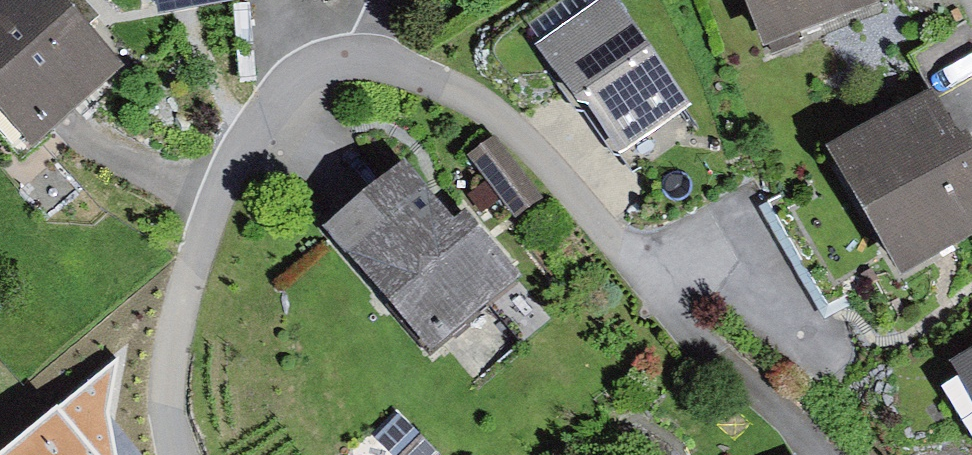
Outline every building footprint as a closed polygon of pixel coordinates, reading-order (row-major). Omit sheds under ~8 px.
[(38,141),(122,63),(90,29),(102,18),(85,0),(0,0),(0,101),(38,141)] [(537,41),(576,102),(587,101),(618,151),(689,103),(618,0),(599,0),(537,41)] [(765,42),(873,0),(748,0),(765,42)] [(831,145),(903,270),(971,231),(971,137),(967,128),(959,133),(933,87),(831,145)] [(494,133),(466,155),(514,215),(542,193),(494,133)] [(453,213),(407,158),(330,224),(435,347),(521,273),(463,205),(453,213)] [(954,361),(961,374),(941,386),(971,436),(971,349),(954,361)] [(0,454),(117,454),(107,411),(114,358),(0,454)] [(373,434),(391,454),(436,454),(399,412),(373,434)]
